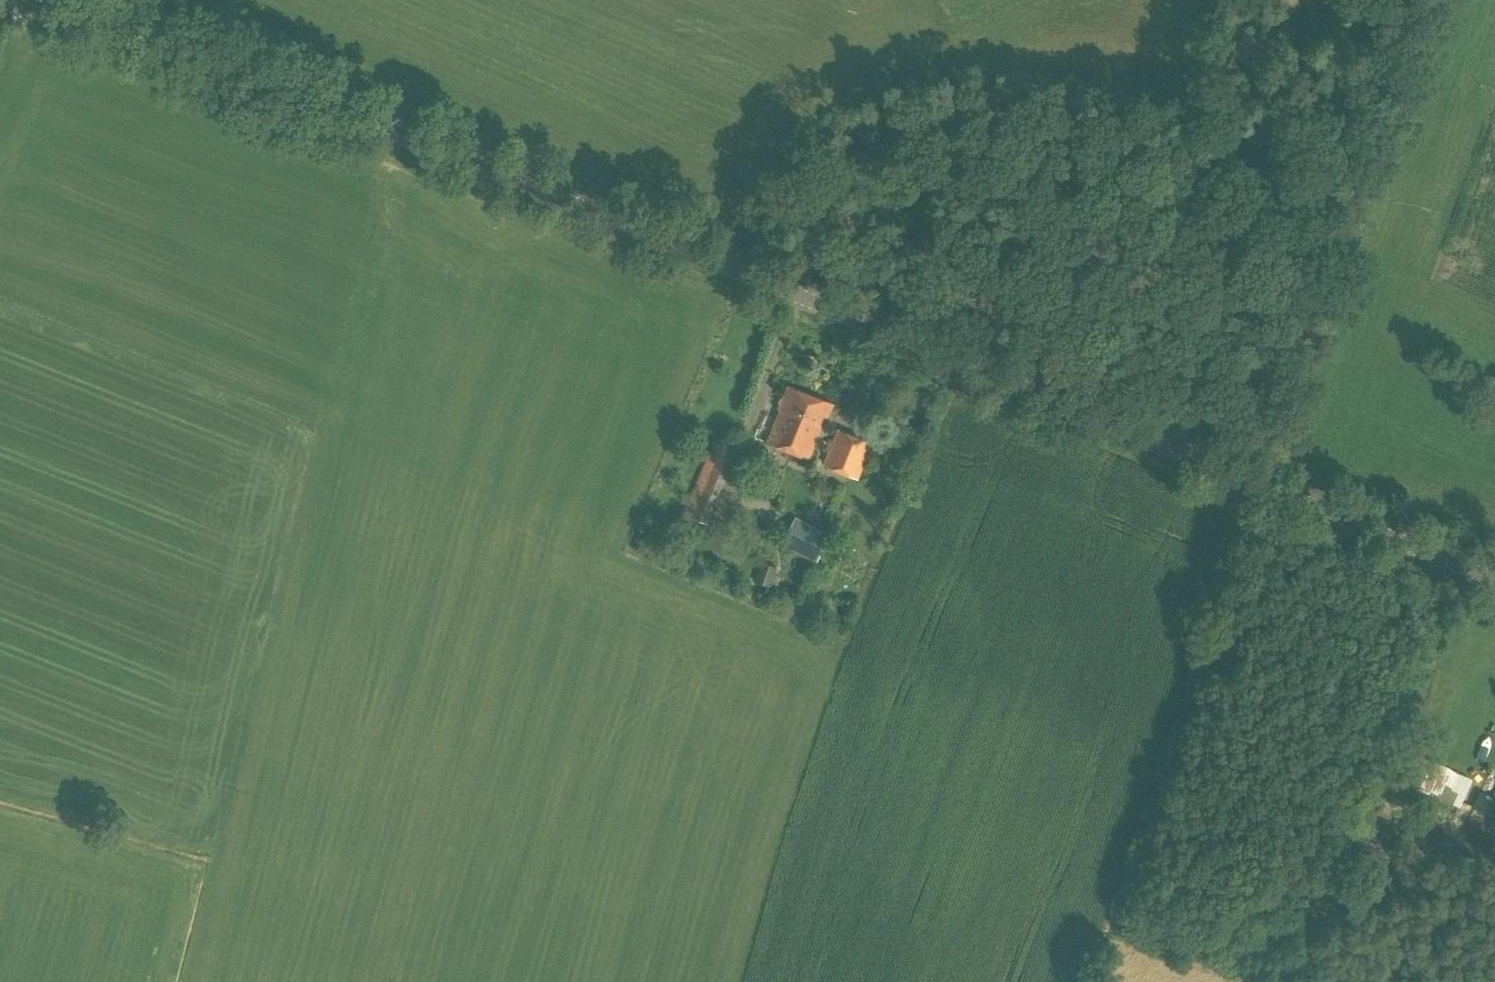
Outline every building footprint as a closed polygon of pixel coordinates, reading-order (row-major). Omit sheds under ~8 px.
[(824,427),(833,404),(788,386),(784,397),(781,398),(778,404),(780,407),(779,409),(780,409),(767,442),(809,459),(822,426),(824,427)] [(857,479),(871,443),(838,430),(823,465),(857,479)] [(708,524),(738,452),(713,442),(684,515),(708,524)] [(816,560),(828,537),(795,519),(784,542),(816,560)] [(771,588),(778,567),(761,562),(755,582),(771,588)] [(823,607),(813,604),(810,615),(819,618),(823,607)] [(1392,807),(1396,798),(1378,791),(1375,800),(1392,807)]
